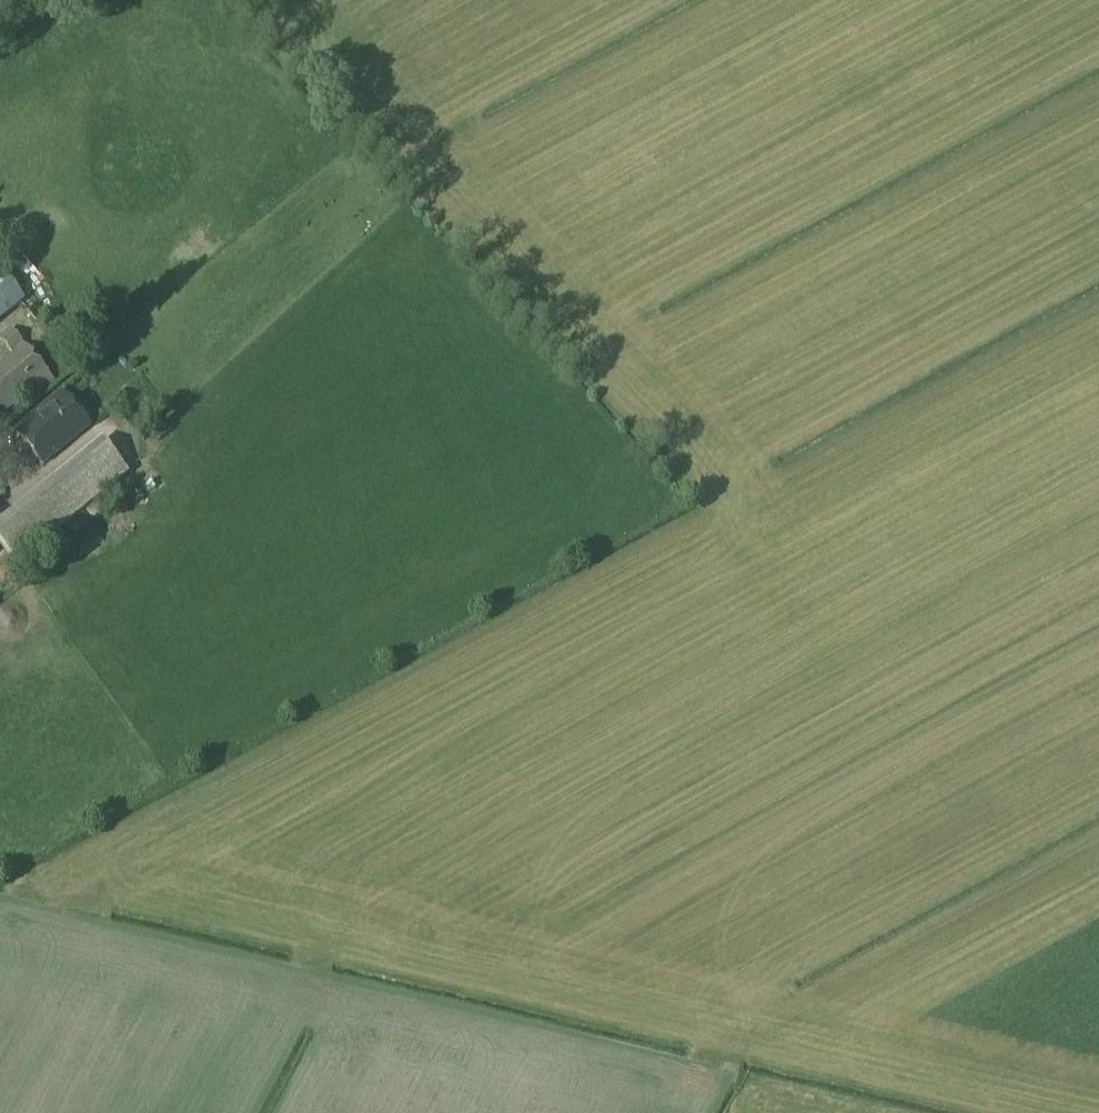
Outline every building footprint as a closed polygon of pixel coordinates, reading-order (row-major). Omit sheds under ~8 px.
[(9,309),(10,310),(23,300),(8,280),(0,285),(0,298),(9,309)] [(9,309),(0,298),(0,316),(9,309)] [(0,366),(0,415),(2,416),(36,387),(41,392),(49,385),(45,380),(49,376),(10,330),(0,339),(0,340),(13,355),(0,366)] [(42,414),(17,435),(43,466),(91,426),(61,391),(39,410),(42,414)] [(108,408),(90,421),(114,455),(128,444),(117,429),(121,427),(108,408)] [(0,523),(0,546),(21,573),(64,537),(60,532),(128,476),(100,442),(0,523)]
